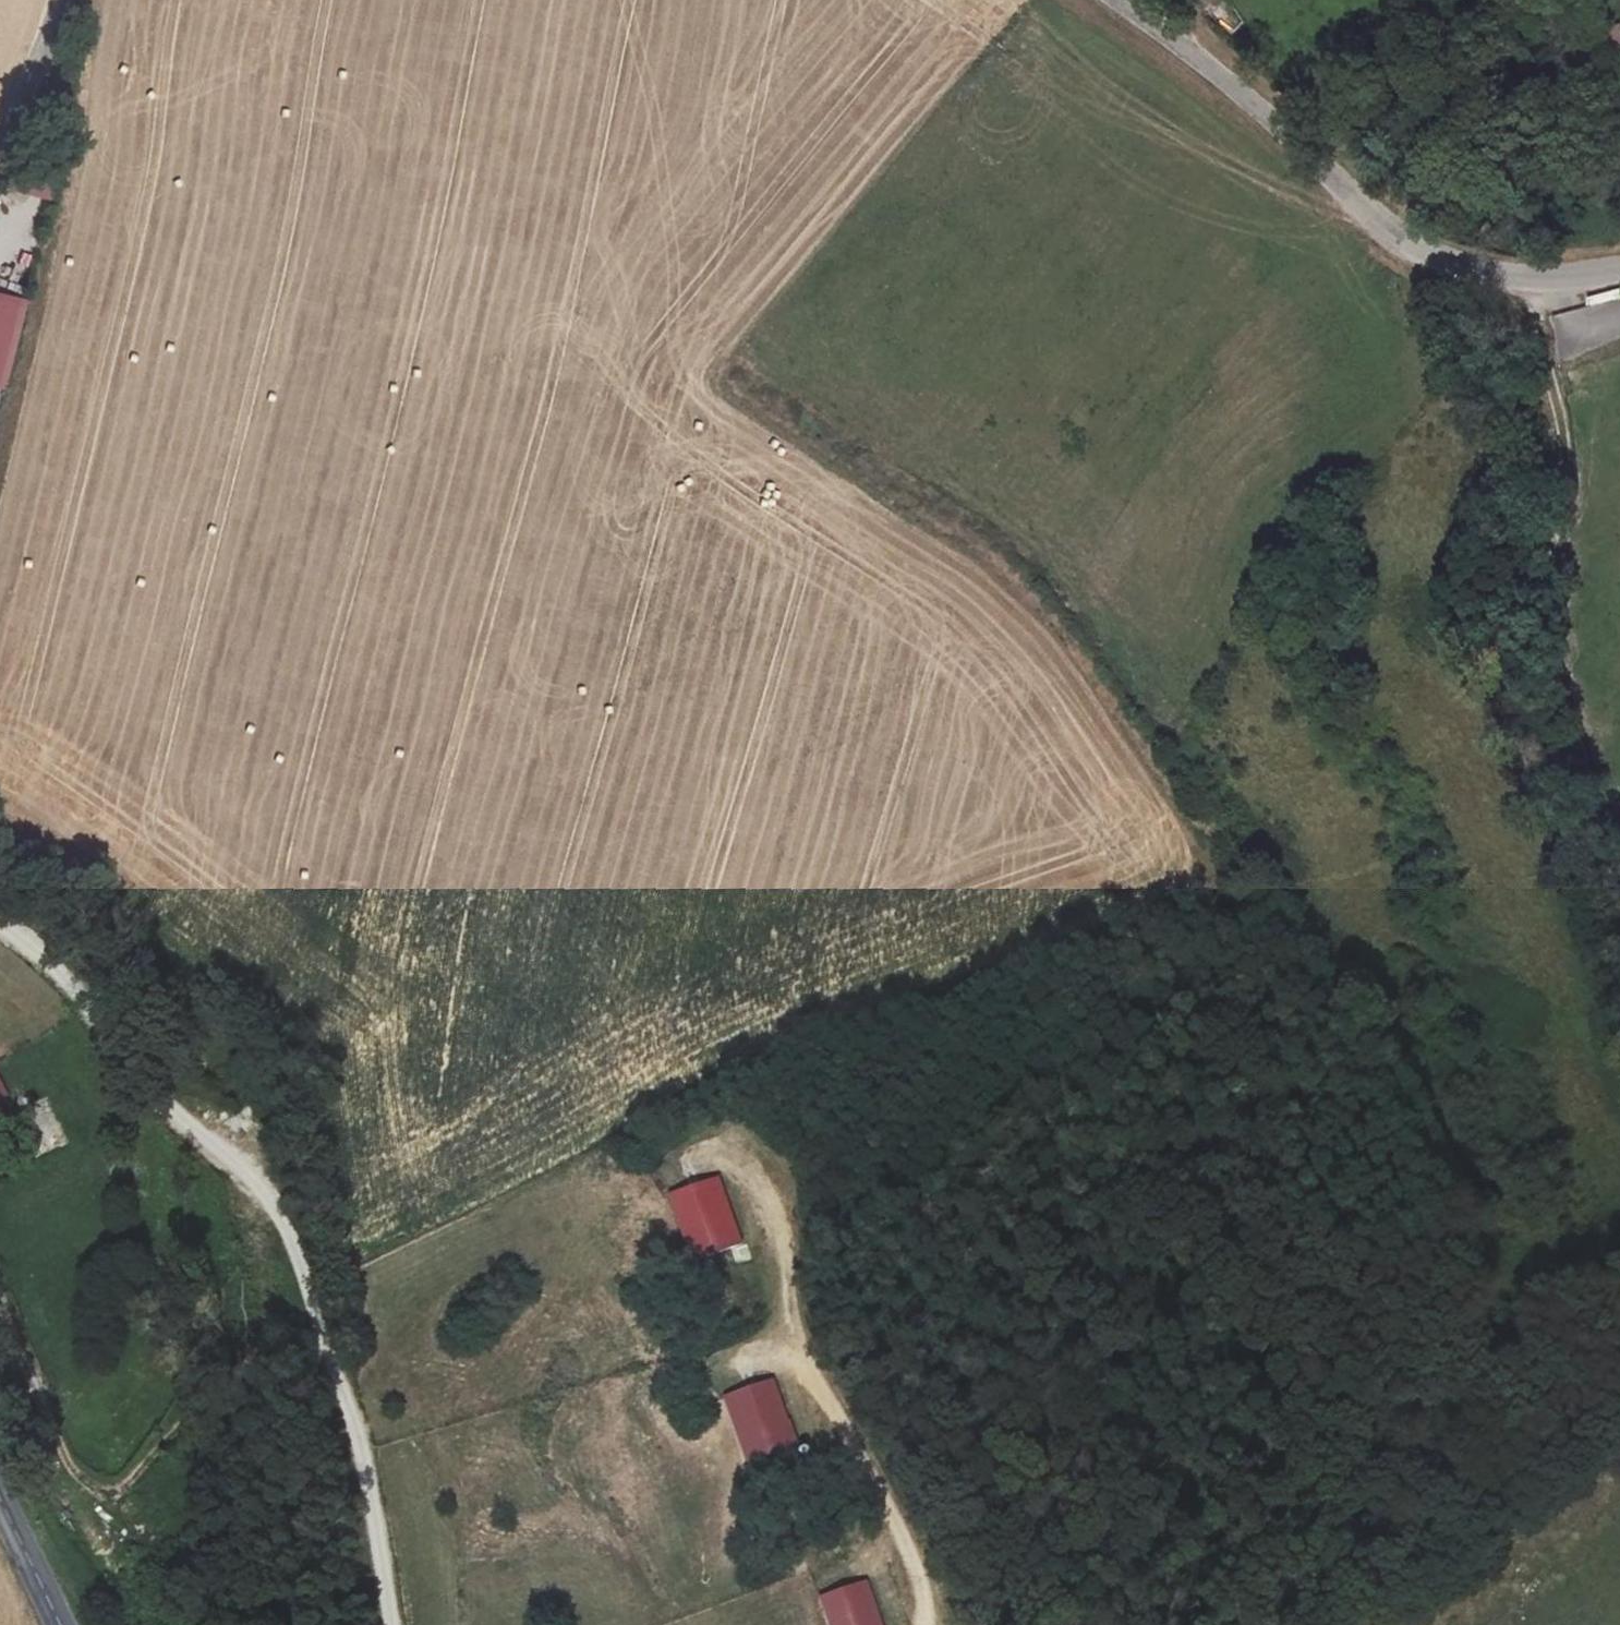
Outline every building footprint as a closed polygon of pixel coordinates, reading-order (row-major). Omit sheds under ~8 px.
[(48,199),(51,175),(15,171),(12,194),(48,199)] [(21,303),(0,299),(0,391),(6,392),(21,303)] [(48,1099),(14,1115),(34,1156),(67,1140),(48,1099)] [(689,1262),(742,1243),(716,1174),(663,1193),(689,1262)] [(719,1396),(747,1466),(800,1445),(773,1376),(719,1396)] [(816,1595),(826,1624),(884,1624),(867,1577),(816,1595)]
